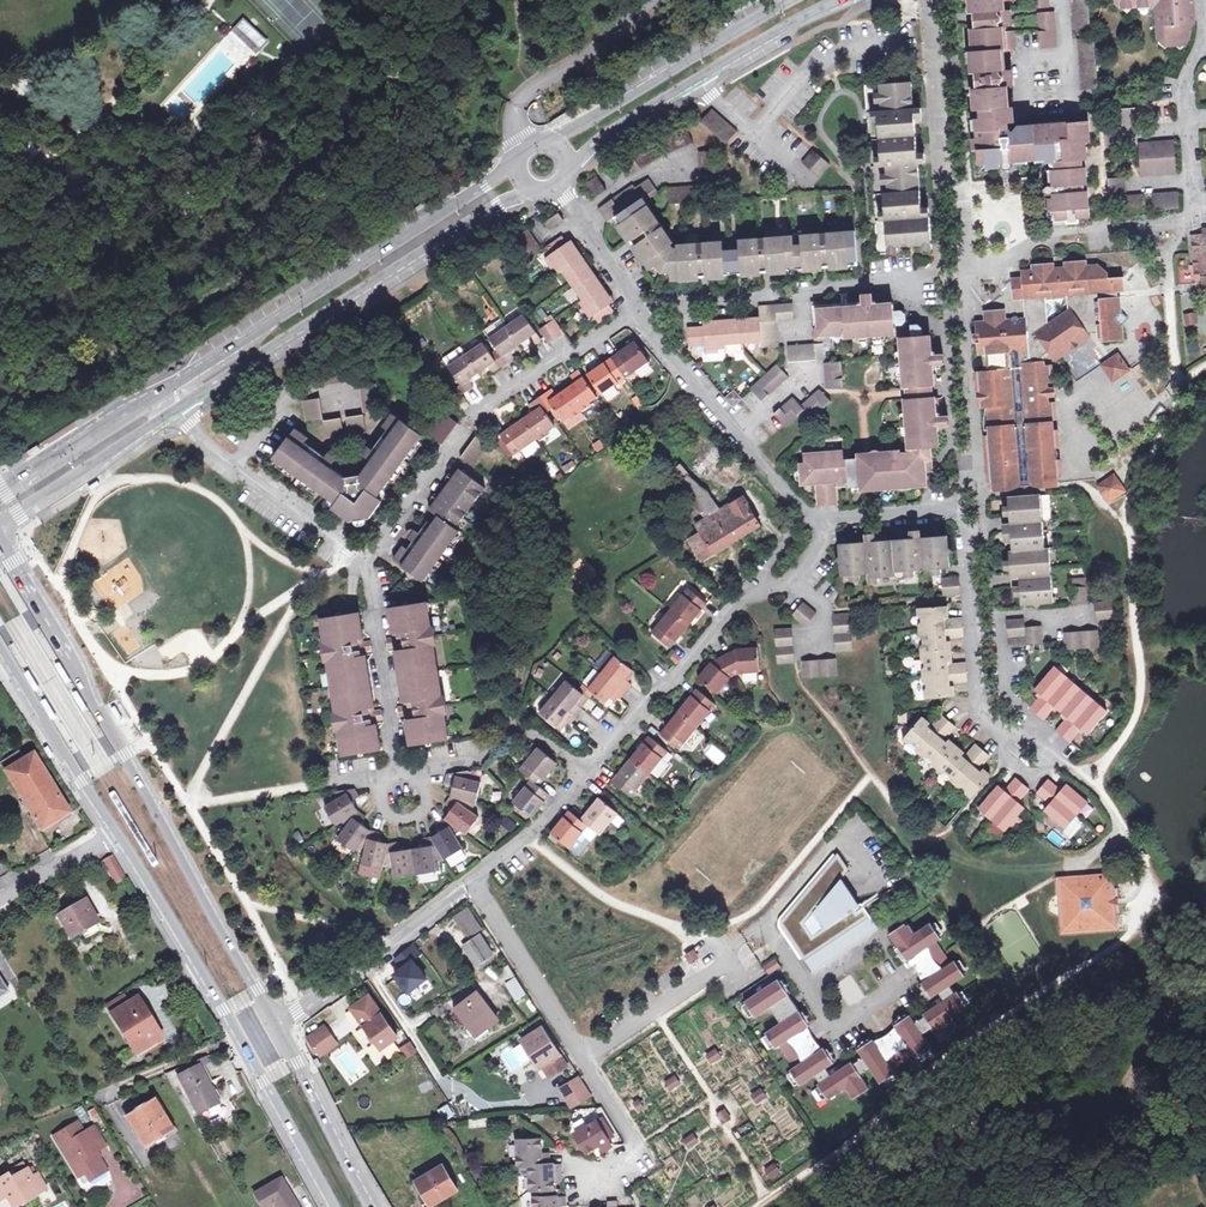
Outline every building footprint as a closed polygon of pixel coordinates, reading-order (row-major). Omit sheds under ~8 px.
[(971,11),(974,13),(975,27),(973,31),(979,112),(983,111),(984,120),(978,120),(979,139),(974,139),(975,151),(980,150),(981,163),(989,162),(989,167),(1000,166),(1000,161),(1054,157),(1055,170),(1052,170),(1055,198),(1050,198),(1051,210),(1056,210),(1056,220),(1068,219),(1068,222),(1079,222),(1079,218),(1089,217),(1088,191),(1085,191),(1085,183),(1088,183),(1087,168),(1083,168),(1082,151),(1086,151),(1086,133),(1090,133),(1089,123),(1055,125),(1054,122),(1045,123),(1045,126),(1019,128),(1017,132),(1013,132),(1012,130),(1009,128),(1009,122),(1014,122),(1015,120),(1014,109),(1010,109),(1008,86),(1014,85),(1013,70),(1007,71),(1005,52),(1005,48),(1016,47),(1015,29),(1006,30),(1006,26),(1013,26),(1012,9),(1005,10),(1004,0),(1008,0),(971,0),(971,11)] [(1034,9),(1051,8),(1050,0),(1033,0),(1034,9)] [(1091,30),(1089,0),(1072,0),(1075,31),(1091,30)] [(1116,3),(1121,8),(1127,2),(1132,6),(1135,3),(1139,6),(1144,1),(1156,11),(1157,39),(1167,47),(1175,37),(1185,46),(1191,39),(1191,29),(1196,24),(1194,0),(1115,0),(1116,3)] [(904,19),(914,10),(909,5),(899,13),(904,19)] [(1056,13),(1039,14),(1041,49),(1058,48),(1056,13)] [(252,47),(261,38),(244,22),(236,31),(252,47)] [(923,244),(932,244),(929,204),(921,204),(918,164),(926,164),(925,150),(917,151),(915,125),(922,124),(921,109),(914,109),(912,82),(880,85),(881,93),(882,102),(882,110),(878,110),(878,120),(881,157),(882,166),(886,166),(887,175),(888,184),(888,192),(884,192),(885,210),(886,219),(888,247),(899,246),(923,244)] [(1147,124),(1173,122),(1172,106),(1146,107),(1147,124)] [(1122,126),(1140,124),(1139,108),(1121,109),(1122,126)] [(727,144),(738,131),(713,109),(702,122),(727,144)] [(668,154),(694,143),(688,128),(662,139),(668,154)] [(1105,145),(1122,144),(1122,128),(1104,129),(1105,145)] [(255,139),(265,151),(273,144),(263,132),(255,139)] [(1142,176),(1177,173),(1175,141),(1139,144),(1142,176)] [(628,178),(663,155),(654,143),(619,164),(628,178)] [(702,178),(718,177),(717,150),(700,152),(702,178)] [(820,177),(830,166),(812,151),(802,163),(820,177)] [(594,199),(606,190),(598,177),(585,186),(594,199)] [(670,270),(671,274),(672,280),(685,279),(687,281),(695,281),(696,280),(696,278),(712,277),(713,279),(715,279),(716,278),(716,277),(726,276),(725,272),(743,271),(743,275),(747,274),(747,276),(748,276),(758,275),(758,273),(773,272),(774,273),(776,274),(778,273),(779,272),(787,271),(787,267),(804,266),(805,269),(809,269),(809,270),(810,271),(818,270),(820,269),(820,268),(834,267),(836,269),(838,269),(840,268),(841,266),(849,266),(848,263),(858,261),(856,233),(831,235),(831,238),(828,238),(827,235),(821,236),(821,238),(818,239),(818,236),(769,240),(770,242),(766,243),(765,240),(759,241),(759,243),(756,243),(756,241),(707,244),(707,247),(704,247),(704,245),(697,245),(697,248),(694,248),(694,246),(679,247),(679,249),(675,249),(671,244),(673,242),(664,230),(662,232),(660,229),(663,228),(658,222),(656,223),(654,221),(657,219),(644,202),(658,192),(649,178),(634,188),(632,185),(600,208),(610,222),(616,217),(626,231),(625,233),(625,236),(627,237),(630,237),(637,248),(636,249),(636,251),(644,263),(647,263),(651,269),(656,266),(659,263),(670,270)] [(1109,195),(1126,194),(1126,178),(1108,180),(1109,195)] [(669,204),(704,201),(702,184),(668,187),(669,204)] [(1154,210),(1180,208),(1179,192),(1153,193),(1154,210)] [(1129,212),(1146,211),(1145,194),(1128,195),(1129,212)] [(551,229),(565,219),(560,212),(546,222),(551,229)] [(1201,221),(1202,226),(1190,227),(1193,287),(1205,287),(1205,221),(1201,221)] [(543,250),(529,229),(514,238),(529,259),(543,250)] [(571,248),(568,243),(563,236),(547,247),(552,254),(546,258),(552,268),(556,266),(560,272),(563,270),(584,300),(581,303),(585,308),(581,310),(588,320),(595,316),(600,323),(615,312),(611,305),(607,300),(611,297),(596,275),(592,278),(586,269),(590,266),(575,245),(571,248)] [(1143,257),(1144,266),(1162,265),(1162,256),(1150,257),(1143,257)] [(1022,269),(1022,276),(1023,284),(1018,284),(1018,292),(1023,291),(1024,298),(1025,317),(1019,318),(1017,314),(1012,315),(1011,318),(1006,319),(999,319),(999,313),(991,313),(992,320),(984,320),(976,321),(977,333),(977,342),(978,354),(983,354),(985,370),(980,370),(982,407),(987,406),(988,428),(986,428),(986,436),(990,443),(992,480),(992,482),(997,482),(997,487),(1018,485),(1031,484),(1056,482),(1056,475),(1055,460),(1050,460),(1049,446),(1054,446),(1053,431),(1052,423),(1048,423),(1048,419),(1052,419),(1051,401),(1046,401),(1046,395),(1045,387),(1045,382),(1049,382),(1048,365),(1044,365),(1044,356),(1049,353),(1053,359),(1088,335),(1097,327),(1097,339),(1102,339),(1103,341),(1124,340),(1121,297),(1117,297),(1117,292),(1125,291),(1124,276),(1108,277),(1108,272),(1099,263),(1087,264),(1087,260),(1064,261),(1064,266),(1054,266),(1054,262),(1032,263),(1032,268),(1022,269)] [(659,263),(656,266),(662,275),(671,274),(670,270),(659,263)] [(596,275),(590,266),(586,269),(592,278),(596,275)] [(1023,284),(1022,276),(1011,277),(1013,299),(1024,298),(1023,291),(1018,292),(1018,284),(1023,284)] [(830,337),(855,335),(885,333),(896,332),(896,337),(901,336),(902,346),(905,376),(907,410),(910,439),(911,454),(871,457),(872,459),(845,461),(844,452),(805,455),(806,465),(801,465),(801,470),(802,479),(803,485),(821,484),(821,488),(818,489),(819,506),(838,505),(837,487),(833,487),(833,483),(838,482),(847,482),(849,482),(850,486),(853,486),(862,485),(863,485),(863,484),(873,483),(873,487),(885,486),(914,483),(923,482),(923,473),(934,472),(932,448),(939,447),(938,432),(941,430),(942,427),(949,427),(948,416),(941,416),(940,413),(937,413),(933,370),(935,369),(936,369),(937,367),(936,364),(944,364),(943,353),(936,354),(936,352),(935,351),(934,350),(932,351),(930,335),(923,335),(922,329),(916,323),(911,324),(910,320),(906,320),(906,314),(901,310),(894,311),(893,304),(829,308),(828,301),(827,300),(812,301),(815,343),(788,345),(789,362),(825,359),(823,342),(831,342),(830,337)] [(712,325),(706,325),(689,326),(690,346),(707,345),(708,353),(720,352),(720,349),(727,348),(727,344),(764,341),(764,347),(780,346),(778,321),(795,319),(794,303),(760,306),(760,316),(748,317),(748,322),(737,323),(737,318),(711,320),(712,325)] [(999,319),(1006,319),(1006,309),(983,310),(984,320),(992,320),(991,313),(999,313),(999,319)] [(1184,316),(1186,326),(1198,324),(1195,313),(1184,316)] [(489,337),(498,350),(508,364),(516,359),(512,352),(530,339),(535,346),(542,341),(524,314),(507,325),(489,337)] [(484,330),(489,337),(507,325),(502,318),(484,330)] [(551,343),(554,341),(565,334),(555,320),(541,329),(551,343)] [(1088,335),(1053,359),(1056,362),(1091,337),(1108,361),(1101,365),(1113,383),(1131,370),(1119,353),(1113,357),(1101,343),(1103,341),(1102,339),(1097,339),(1097,327),(1088,335)] [(601,395),(650,362),(635,341),(587,375),(601,395)] [(501,369),(491,354),(483,342),(449,366),(467,393),(475,387),(470,380),(489,367),(494,374),(501,369)] [(901,377),(905,376),(902,346),(899,346),(897,347),(897,348),(896,349),(898,375),(899,376),(900,376),(901,377)] [(491,354),(501,369),(504,367),(508,364),(498,350),(491,354)] [(729,365),(731,376),(739,374),(740,379),(750,377),(747,361),(729,365)] [(844,387),(842,361),(825,363),(827,388),(844,387)] [(325,388),(353,383),(350,363),(321,368),(325,388)] [(790,376),(778,364),(752,388),(763,401),(790,376)] [(553,388),(545,394),(554,408),(563,421),(571,416),(573,419),(592,405),(591,402),(598,398),(579,370),(571,375),(576,382),(557,395),(553,388)] [(364,412),(384,409),(382,400),(379,383),(360,386),(364,412)] [(1045,387),(1046,395),(1054,395),(1054,387),(1045,387)] [(743,398),(742,397),(735,388),(726,397),(734,406),(743,398)] [(786,427),(805,410),(814,419),(832,401),(821,388),(801,405),(794,397),(775,414),(786,427)] [(545,394),(537,399),(547,413),(551,411),(554,408),(545,394)] [(322,418),(319,399),(304,402),(308,421),(322,418)] [(471,407),(466,399),(459,404),(464,412),(471,407)] [(547,413),(537,399),(530,404),(534,411),(501,433),(502,434),(515,454),(516,455),(523,450),(537,440),(539,439),(540,441),(550,434),(549,432),(557,427),(547,413)] [(905,439),(910,439),(907,410),(902,410),(902,411),(901,413),(903,438),(904,438),(904,439),(905,439)] [(430,433),(444,443),(458,424),(445,414),(430,433)] [(393,433),(378,454),(369,446),(365,447),(364,447),(362,449),(362,451),(362,453),(363,455),(365,457),(371,462),(361,476),(354,477),(346,478),(332,468),(339,458),(339,455),(338,454),(336,452),(334,452),(332,452),(330,453),(328,455),(323,461),(303,447),(309,439),(296,429),(274,459),(336,504),(333,509),(352,521),(362,520),(371,518),(383,501),(378,497),(424,436),(393,415),(383,426),(393,433)] [(363,415),(345,418),(347,433),(366,431),(363,415)] [(341,418),(323,421),(325,437),(344,434),(341,418)] [(497,437),(511,457),(515,454),(502,434),(497,437)] [(491,447),(477,437),(462,457),(475,467),(491,447)] [(537,440),(523,450),(528,458),(542,448),(537,440)] [(36,445),(26,452),(27,454),(29,457),(39,450),(36,445)] [(701,473),(725,451),(722,446),(697,468),(701,473)] [(682,491),(707,519),(697,524),(701,531),(689,539),(703,561),(759,526),(744,497),(721,511),(705,491),(680,465),(671,472),(680,482),(660,501),(666,508),(682,491)] [(439,515),(424,536),(418,532),(415,530),(411,530),(409,531),(408,532),(408,535),(409,537),(413,541),(408,549),(403,546),(394,559),(424,581),(461,531),(457,529),(487,487),(460,468),(430,509),(439,515)] [(1124,493),(1112,477),(1097,487),(1096,488),(1107,504),(1124,493)] [(96,482),(87,489),(89,493),(99,486),(98,484),(96,482)] [(1018,485),(1019,497),(1032,496),(1032,493),(1031,484),(1018,485)] [(1009,498),(1010,507),(1011,516),(1011,524),(1004,524),(1005,535),(1006,534),(1012,534),(1013,543),(1013,552),(1010,552),(1011,561),(1011,570),(1013,583),(1020,582),(1020,588),(1021,597),(1021,605),(1034,604),(1039,608),(1043,603),(1054,603),(1049,548),(1044,549),(1040,495),(1032,496),(1019,497),(1009,498)] [(674,524),(665,513),(657,521),(666,532),(674,524)] [(875,541),(875,533),(864,534),(865,542),(839,544),(839,557),(837,560),(840,563),(841,576),(850,576),(862,575),(868,574),(868,579),(879,578),(897,576),(897,572),(904,571),(915,570),(931,569),(942,568),(950,568),(949,555),(953,551),(949,547),(948,536),(921,538),(921,530),(910,531),(911,538),(899,539),(886,540),(875,541)] [(898,532),(899,539),(911,538),(910,531),(898,532)] [(875,541),(886,540),(885,533),(875,533),(875,541)] [(961,595),(960,577),(942,578),(943,596),(961,595)] [(1072,580),(1073,588),(1086,587),(1085,579),(1072,580)] [(1090,604),(1088,587),(1086,587),(1073,588),(1071,588),(1072,606),(1090,604)] [(650,631),(670,648),(689,626),(707,604),(688,588),(650,631)] [(805,627),(817,614),(803,602),(792,616),(805,627)] [(1114,620),(1113,602),(1096,604),(1097,621),(1114,620)] [(426,613),(424,603),(391,608),(395,633),(398,633),(400,642),(397,642),(389,643),(389,647),(397,645),(400,645),(401,650),(398,651),(406,701),(409,701),(410,706),(407,707),(400,708),(400,711),(408,710),(410,710),(412,718),(409,718),(413,744),(446,739),(444,729),(449,728),(441,681),(436,682),(433,662),(438,661),(430,612),(426,613)] [(921,617),(922,622),(919,626),(919,635),(923,638),(924,644),(920,647),(921,658),(925,661),(926,668),(922,671),(923,681),(927,684),(928,689),(924,692),(925,698),(955,697),(954,686),(951,686),(951,683),(967,682),(966,663),(949,664),(949,661),(952,661),(951,641),(947,641),(947,637),(964,636),(962,617),(945,619),(945,616),(949,616),(948,606),(917,608),(918,614),(921,617)] [(359,613),(327,618),(328,628),(324,629),(332,677),(336,676),(339,697),(335,697),(342,745),(347,744),(348,755),(380,750),(376,724),(374,725),(372,716),(375,715),(383,714),(382,711),(375,712),(371,713),(370,707),(374,706),(365,656),(362,656),(361,651),(365,650),(372,649),(372,646),(364,647),(361,647),(360,639),(363,638),(359,613)] [(853,650),(850,613),(833,614),(836,651),(853,650)] [(1045,645),(1043,628),(1026,628),(1025,620),(1007,621),(1010,647),(1045,645)] [(795,662),(793,629),(775,629),(777,663),(795,662)] [(1098,631),(1065,633),(1065,643),(1066,651),(1099,649),(1098,631)] [(388,639),(389,643),(397,642),(400,642),(398,633),(395,633),(396,638),(388,639)] [(363,642),(363,638),(360,639),(361,647),(364,647),(372,646),(371,641),(363,642)] [(730,679),(735,676),(740,673),(760,672),(758,646),(737,648),(711,662),(697,678),(718,695),(730,679)] [(682,658),(676,652),(670,659),(677,665),(682,658)] [(615,655),(588,688),(595,693),(606,703),(614,694),(620,699),(632,685),(626,679),(633,670),(615,655)] [(838,676),(836,659),(802,661),(803,678),(838,676)] [(441,681),(438,661),(433,662),(436,682),(441,681)] [(57,665),(55,666),(65,684),(69,682),(59,664),(57,665)] [(1054,709),(1058,708),(1067,716),(1067,720),(1058,731),(1071,742),(1080,730),(1084,730),(1087,734),(1106,712),(1055,667),(1036,690),(1041,694),(1041,698),(1033,708),(1045,719),(1054,709)] [(29,672),(26,674),(36,692),(38,691),(39,690),(29,672)] [(584,695),(577,690),(566,680),(539,713),(557,727),(564,718),(569,722),(571,724),(584,709),(577,704),(584,695)] [(582,683),(577,690),(584,695),(589,699),(595,693),(588,688),(582,683)] [(660,733),(680,749),(698,727),(717,705),(696,688),(660,733)] [(73,694),(71,695),(82,712),(85,710),(75,693),(73,694)] [(46,700),(43,702),(53,720),(55,719),(57,718),(46,700)] [(114,708),(112,709),(120,722),(123,720),(116,707),(114,708)] [(408,715),(409,718),(412,718),(410,710),(408,710),(400,711),(401,716),(408,715)] [(374,725),(376,724),(376,720),(383,719),(383,714),(375,715),(372,716),(374,725)] [(913,744),(916,747),(916,751),(925,758),(929,758),(932,760),(933,765),(942,773),(948,773),(950,776),(951,780),(959,787),(964,787),(966,789),(967,794),(972,798),(991,775),(983,769),(981,771),(979,769),(990,756),(977,745),(965,758),(963,755),(965,753),(950,740),(947,743),(944,740),(956,727),(942,715),(930,729),(928,726),(931,724),(923,717),(903,740),(909,745),(913,744)] [(564,718),(557,727),(561,731),(569,722),(564,718)] [(631,796),(669,751),(649,735),(612,779),(631,796)] [(718,765),(726,754),(712,744),(704,754),(718,765)] [(532,779),(539,785),(557,763),(538,748),(519,769),(532,779)] [(42,752),(48,761),(49,760),(51,760),(45,750),(42,752)] [(32,814),(42,830),(71,812),(34,753),(23,759),(19,751),(1,763),(24,800),(26,804),(32,814)] [(324,807),(335,824),(342,820),(348,825),(338,839),(355,851),(359,845),(367,848),(363,864),(383,868),(385,862),(393,860),(395,877),(437,871),(434,854),(442,853),(445,858),(463,848),(454,834),(461,830),(466,833),(478,817),(465,807),(470,801),(476,803),(481,782),(466,779),(467,771),(448,774),(446,783),(455,785),(452,796),(445,803),(453,809),(445,818),(438,823),(442,831),(432,837),(423,839),(424,847),(400,851),(399,842),(390,843),(390,844),(378,841),(379,833),(371,830),(360,823),(366,817),(358,811),(351,800),(358,797),(352,788),(335,791),(339,798),(324,807)] [(1005,831),(1011,823),(1018,829),(1024,822),(1017,816),(1024,807),(1018,802),(1030,789),(1016,778),(1007,788),(1004,788),(999,785),(978,808),(1005,831)] [(539,785),(532,779),(514,801),(533,817),(551,796),(539,785)] [(1049,805),(1045,810),(1049,813),(1058,821),(1066,828),(1088,802),(1068,784),(1064,788),(1060,788),(1049,779),(1038,792),(1048,801),(1049,805)] [(589,827),(600,836),(619,813),(599,797),(580,819),(569,810),(550,832),(571,849),(589,827)] [(412,814),(410,804),(401,805),(402,815),(412,814)] [(1044,819),(1053,827),(1055,825),(1058,821),(1049,813),(1044,819)] [(39,832),(42,830),(32,814),(29,816),(39,832)] [(1058,821),(1055,825),(1063,831),(1066,828),(1058,821)] [(786,935),(803,961),(857,924),(854,921),(866,912),(860,902),(857,904),(840,878),(846,870),(843,867),(845,865),(836,852),(781,918),(780,922),(780,925),(781,929),(783,931),(781,932),(784,937),(786,935)] [(104,861),(116,882),(127,876),(114,855),(104,861)] [(1117,899),(1120,898),(1119,888),(1112,889),(1111,878),(1109,879),(1109,877),(1062,881),(1062,883),(1060,883),(1064,930),(1066,930),(1066,932),(1114,927),(1113,925),(1115,925),(1114,915),(1121,914),(1121,904),(1117,904),(1117,899)] [(87,939),(101,930),(102,926),(87,900),(59,916),(72,938),(82,931),(87,939)] [(471,928),(477,924),(466,907),(460,911),(471,928)] [(866,912),(854,921),(857,924),(869,916),(866,912)] [(857,924),(803,961),(811,972),(876,926),(869,916),(857,924)] [(904,922),(888,933),(897,946),(895,948),(902,959),(905,957),(906,960),(921,950),(922,949),(920,947),(924,945),(931,956),(942,949),(936,939),(940,936),(929,921),(914,931),(908,923),(905,924),(904,922)] [(477,965),(493,954),(481,936),(464,946),(477,965)] [(429,980),(415,958),(422,954),(415,944),(386,963),(406,994),(429,980)] [(921,950),(935,971),(936,970),(938,973),(941,970),(933,959),(931,956),(924,945),(920,947),(922,949),(921,950)] [(942,949),(931,956),(933,959),(944,952),(942,949)] [(931,997),(939,991),(943,998),(954,991),(950,984),(964,974),(954,958),(950,961),(944,952),(933,959),(941,970),(938,973),(936,970),(935,971),(920,981),(922,984),(919,985),(927,996),(929,994),(931,997)] [(779,967),(774,960),(764,967),(768,974),(779,967)] [(503,985),(505,984),(516,1000),(526,993),(508,965),(496,973),(503,985)] [(306,988),(315,982),(312,976),(302,982),(306,988)] [(779,1046),(785,1055),(796,1048),(790,1039),(788,1037),(792,1034),(793,1036),(794,1036),(809,1026),(808,1023),(810,1022),(803,1011),(801,1013),(787,992),(789,991),(782,980),(780,981),(778,979),(744,1001),(755,1017),(770,1007),(780,1023),(765,1033),(776,1048),(779,1046)] [(923,1012),(925,1015),(932,1025),(941,1039),(957,1028),(956,1026),(958,1024),(952,1016),(968,1005),(957,989),(954,991),(943,998),(941,1000),(943,1002),(940,1004),(938,1002),(923,1012)] [(479,1033),(498,1019),(478,992),(459,1006),(479,1033)] [(139,997),(130,1002),(126,995),(107,1006),(137,1054),(164,1038),(139,997)] [(368,1002),(366,998),(352,1008),(371,1036),(368,1038),(372,1043),(375,1041),(382,1050),(398,1038),(372,1000),(368,1002)] [(923,1032),(932,1025),(925,1015),(915,1021),(910,1013),(907,1015),(906,1012),(895,1020),(897,1022),(894,1024),(905,1039),(905,1040),(907,1038),(910,1041),(898,1049),(906,1060),(915,1054),(917,1057),(933,1047),(923,1032)] [(335,1043),(325,1028),(309,1040),(320,1054),(335,1043)] [(540,1067),(542,1066),(549,1077),(567,1066),(543,1028),(522,1040),(540,1067)] [(796,1048),(785,1055),(787,1058),(798,1051),(804,1060),(808,1058),(794,1036),(793,1036),(790,1039),(796,1048)] [(831,1075),(820,1082),(817,1084),(828,1100),(844,1090),(849,1098),(852,1097),(854,1099),(869,1088),(860,1075),(870,1068),(879,1083),(896,1072),(893,1068),(903,1062),(895,1051),(884,1059),(882,1056),(884,1054),(873,1038),(871,1040),(869,1038),(858,1045),(860,1047),(858,1049),(863,1057),(854,1063),(852,1061),(837,1071),(838,1073),(835,1076),(833,1074),(831,1075)] [(882,1056),(884,1059),(886,1058),(895,1051),(903,1062),(906,1060),(898,1049),(910,1041),(907,1038),(905,1040),(905,1039),(884,1054),(882,1056)] [(347,1086),(368,1073),(350,1041),(328,1054),(347,1086)] [(411,1042),(401,1048),(407,1058),(417,1052),(411,1042)] [(522,1065),(530,1060),(521,1043),(513,1047),(522,1065)] [(815,1075),(820,1082),(831,1075),(827,1068),(837,1061),(835,1059),(837,1057),(830,1046),(828,1048),(826,1046),(808,1058),(809,1060),(806,1063),(804,1060),(798,1051),(787,1058),(793,1067),(790,1070),(800,1085),(815,1075)] [(721,1057),(716,1049),(706,1055),(711,1063),(721,1057)] [(200,1065),(201,1067),(211,1062),(208,1056),(198,1060),(200,1065)] [(200,1065),(198,1060),(168,1073),(176,1085),(182,1082),(199,1113),(220,1102),(201,1067),(200,1065)] [(675,1077),(666,1083),(671,1091),(680,1084),(675,1077)] [(571,1106),(582,1102),(591,1096),(579,1078),(560,1089),(571,1106)] [(761,1089),(752,1096),(758,1103),(767,1096),(761,1089)] [(155,1100),(127,1117),(146,1146),(174,1130),(155,1100)] [(639,1101),(634,1104),(639,1112),(644,1109),(639,1101)] [(83,1105),(75,1108),(81,1123),(89,1119),(83,1105)] [(724,1109),(717,1114),(723,1124),(731,1119),(724,1109)] [(599,1145),(603,1151),(611,1146),(607,1140),(611,1137),(602,1121),(597,1124),(595,1120),(574,1133),(586,1152),(599,1145)] [(86,1173),(91,1181),(108,1170),(97,1152),(107,1146),(95,1126),(85,1133),(79,1122),(55,1137),(79,1177),(86,1173)] [(694,1135),(685,1141),(690,1148),(699,1142),(694,1135)] [(529,1190),(532,1190),(532,1206),(553,1206),(563,1206),(563,1196),(553,1196),(552,1182),(552,1175),(559,1175),(559,1164),(548,1165),(548,1154),(540,1154),(539,1139),(515,1139),(517,1165),(528,1165),(529,1190)] [(767,1157),(773,1167),(781,1161),(774,1152),(767,1157)] [(456,1190),(456,1189),(442,1165),(417,1180),(432,1204),(456,1190)] [(34,1197),(47,1189),(38,1173),(34,1176),(29,1168),(11,1178),(9,1174),(0,1179),(0,1201),(8,1197),(14,1206),(17,1206),(26,1202),(23,1197),(31,1192),(34,1197)] [(264,1206),(269,1206),(275,1203),(277,1206),(298,1206),(281,1178),(256,1194),(264,1206)] [(23,1197),(26,1202),(34,1197),(31,1192),(23,1197)]
